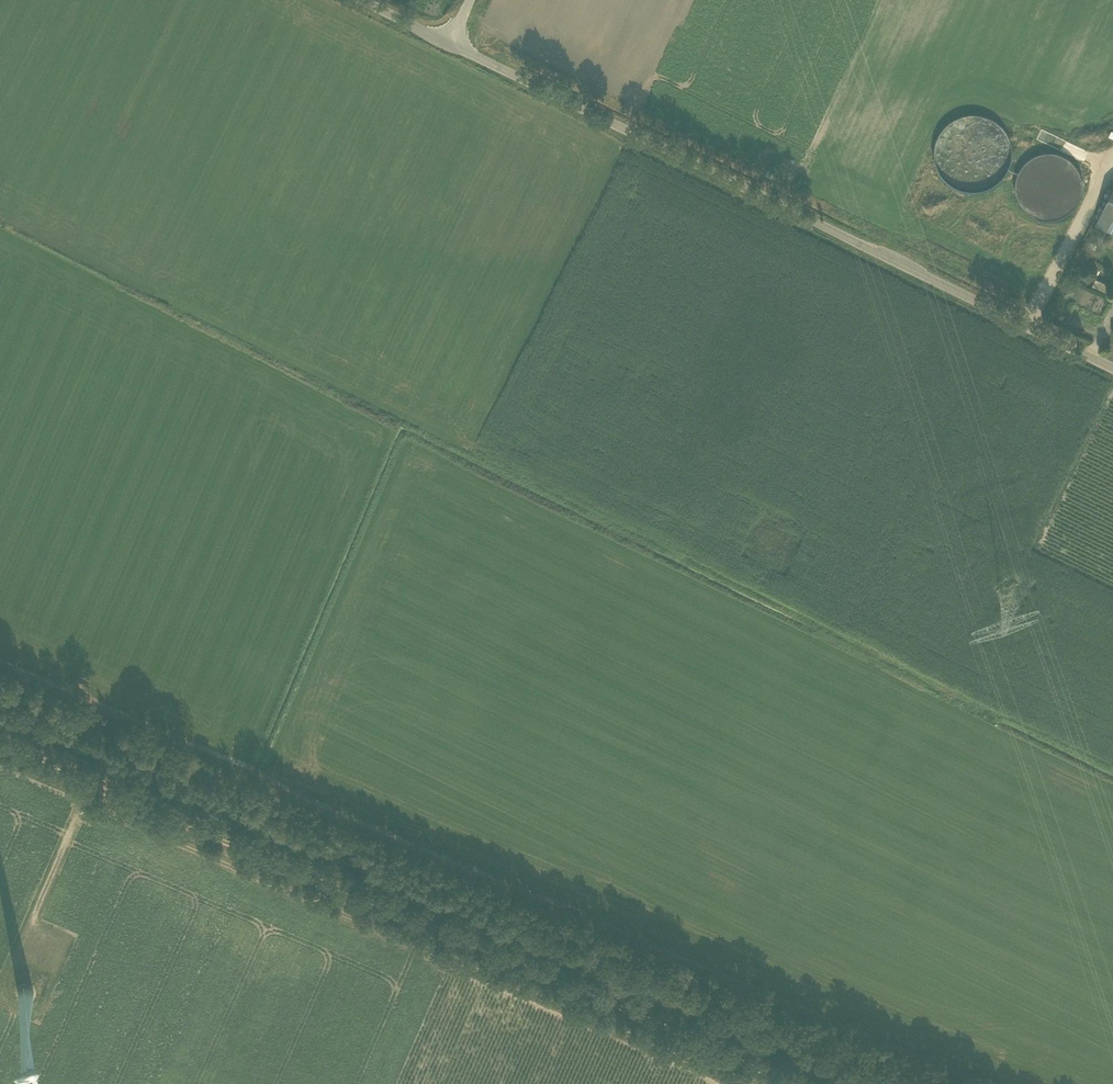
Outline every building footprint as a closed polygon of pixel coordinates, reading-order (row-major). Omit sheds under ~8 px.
[(28,985),(25,985),(23,986),(21,987),(19,989),(18,992),(18,994),(19,997),(21,999),(23,1000),(25,1001),(28,1001),(30,1000),(32,999),(34,997),(34,994),(34,992),(34,989),(32,987),(30,986),(28,985)]
